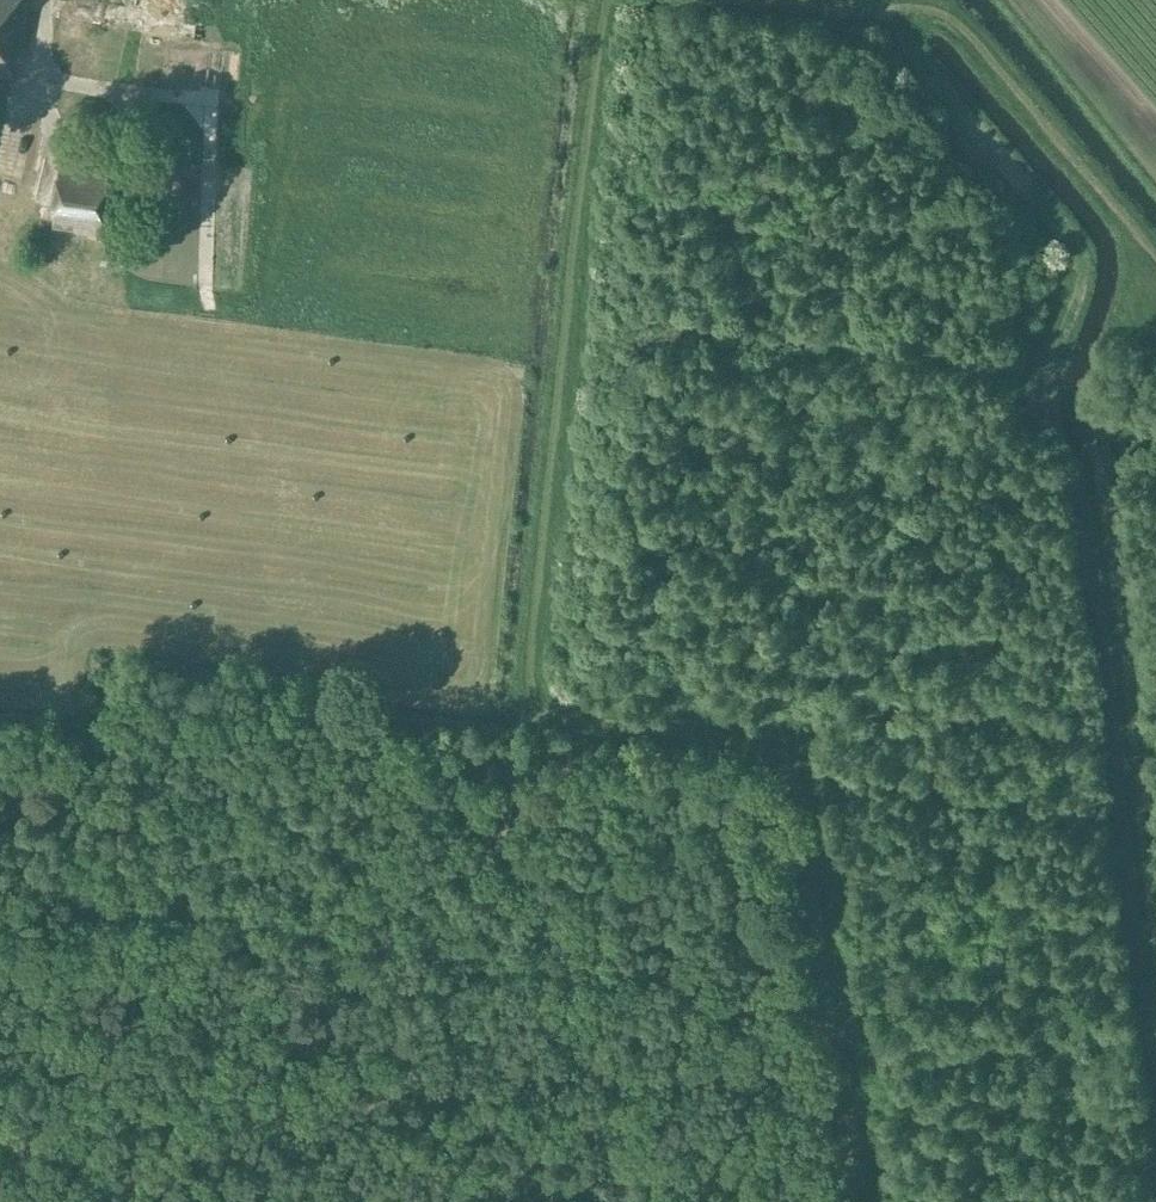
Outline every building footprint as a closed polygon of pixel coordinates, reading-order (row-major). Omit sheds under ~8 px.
[(11,74),(14,48),(24,49),(31,0),(0,0),(0,72),(11,74)] [(60,144),(52,216),(100,221),(107,149),(60,144)]
